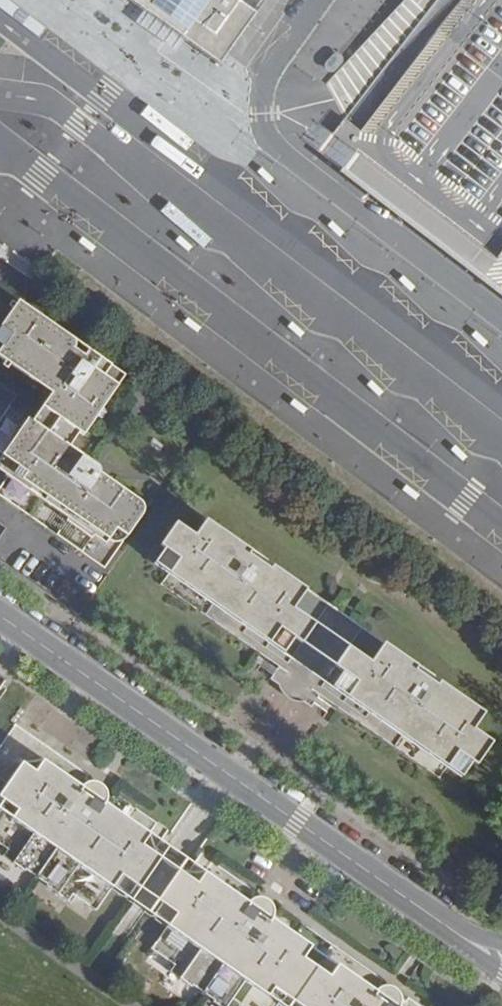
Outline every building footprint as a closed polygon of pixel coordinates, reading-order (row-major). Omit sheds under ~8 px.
[(168,26),(222,66),(257,16),(268,0),(131,0),(168,26)] [(318,88),(327,100),(342,119),(339,123),(328,139),(309,123),(302,132),(295,141),(340,175),(369,197),(501,298),(501,0),(403,0),(318,88)] [(19,300),(2,325),(9,331),(0,342),(0,384),(17,396),(0,420),(0,451),(26,470),(21,476),(107,537),(114,529),(131,541),(155,508),(67,443),(76,431),(80,434),(115,386),(102,376),(109,367),(19,300)] [(109,574),(123,553),(106,540),(101,545),(7,476),(0,486),(0,495),(109,574)] [(180,556),(170,571),(284,649),(294,634),(302,640),(315,620),(292,603),(305,586),(274,564),(270,569),(247,553),(251,548),(207,517),(196,533),(178,521),(162,543),(180,556)] [(357,679),(347,693),(462,773),(471,759),(476,762),(493,739),(472,725),(484,708),(442,680),(439,685),(418,670),(421,666),(385,640),(372,658),(350,644),(336,664),(357,679)] [(134,900),(171,846),(120,811),(120,808),(120,803),(118,799),(117,797),(115,794),(112,792),(109,790),(106,790),(103,790),(98,792),(95,794),(47,760),(38,773),(26,765),(3,797),(23,811),(17,820),(134,900)] [(171,846),(134,900),(270,994),(275,987),(302,1005),(406,1005),(405,1005),(405,1000),(405,994),(402,989),(398,985),(391,982),(385,982),(380,983),(376,987),(338,962),(328,973),(306,957),(314,945),(276,917),(278,911),(277,905),(275,901),(271,897),(267,895),(260,894),(253,896),(248,899),(171,846)]
